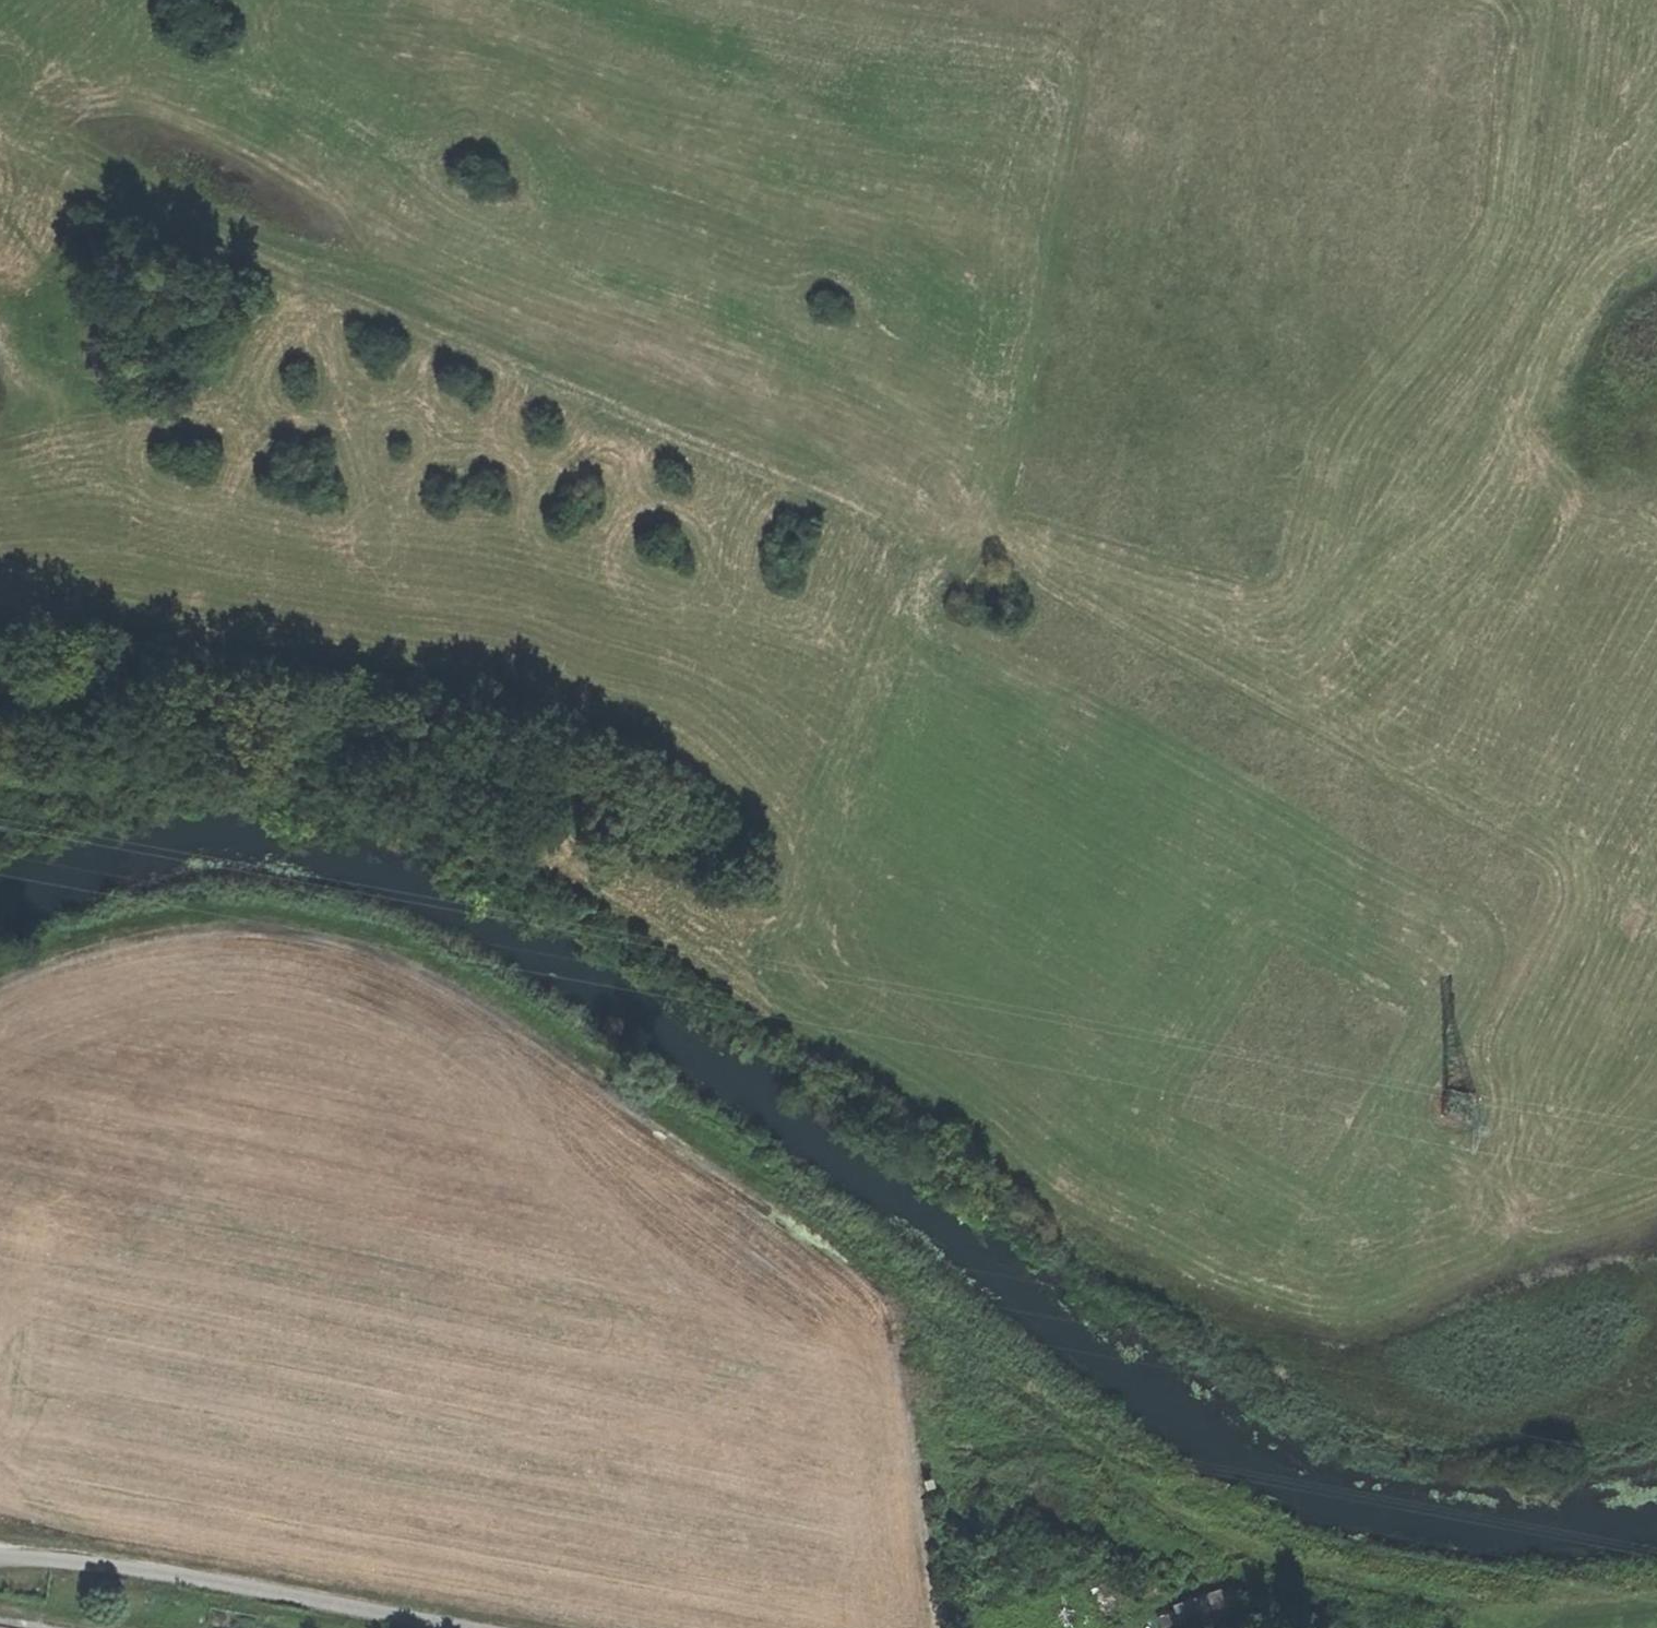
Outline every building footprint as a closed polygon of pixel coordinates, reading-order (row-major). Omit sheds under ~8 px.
[(1174,1603),(1183,1627),(1187,1627),(1231,1613),(1223,1587),(1174,1603)]
